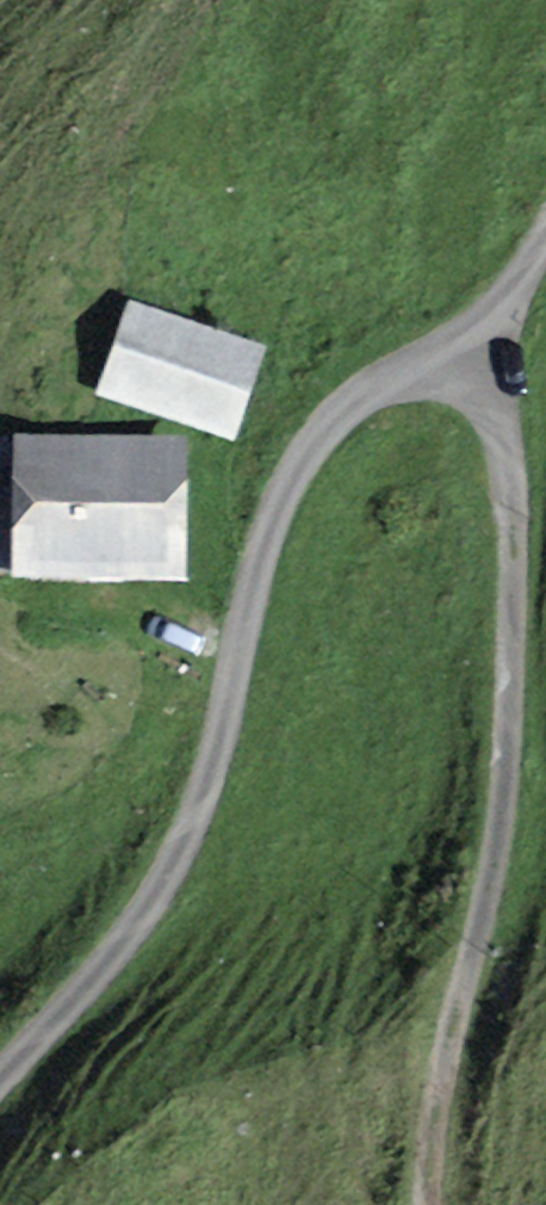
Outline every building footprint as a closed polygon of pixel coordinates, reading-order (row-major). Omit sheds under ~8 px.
[(132,310),(102,401),(235,446),(266,356),(132,310)] [(13,579),(13,587),(185,587),(185,445),(0,445),(0,579),(13,579)]
